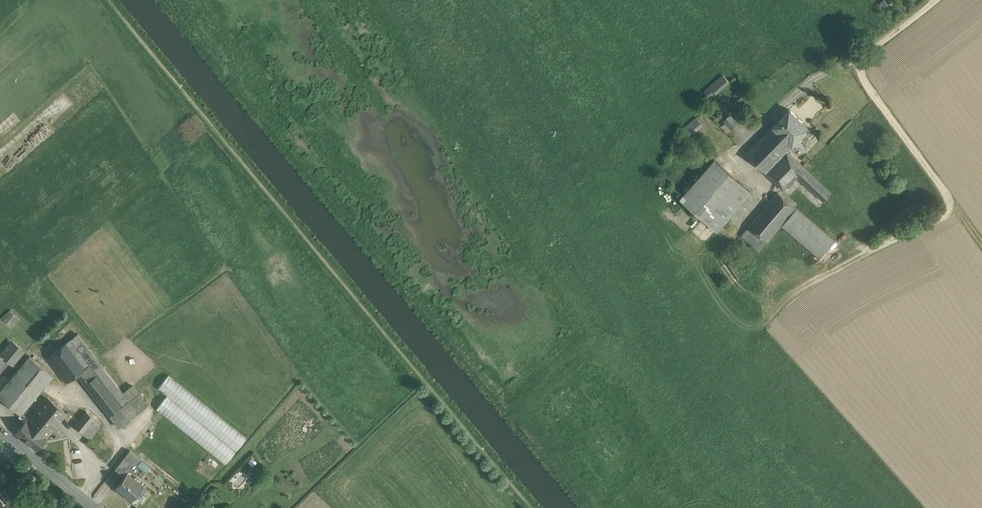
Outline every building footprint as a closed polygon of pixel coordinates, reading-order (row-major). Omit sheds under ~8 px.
[(723,74),(704,90),(708,95),(714,91),(716,93),(729,82),(723,74)] [(809,128),(790,109),(773,126),(792,146),(809,128)] [(738,123),(730,114),(724,120),(732,128),(738,123)] [(697,116),(683,128),(689,136),(703,124),(697,116)] [(732,128),(724,120),(719,124),(730,135),(735,131),(732,128)] [(773,127),(747,153),(784,190),(798,176),(824,201),(831,193),(806,168),(787,151),(792,146),(773,127)] [(752,192),(715,159),(680,198),(718,231),(752,192)] [(796,207),(778,192),(762,210),(781,225),(782,224),(796,207)] [(808,217),(796,207),(782,224),(821,257),(835,240),(808,217)] [(781,225),(762,210),(749,225),(767,241),(781,225)] [(767,241),(749,225),(741,235),(759,250),(767,241)] [(12,327),(20,317),(11,310),(3,319),(12,327)] [(123,392),(78,333),(46,357),(66,383),(77,374),(117,426),(137,410),(129,400),(123,392)] [(17,345),(12,351),(8,347),(3,352),(14,362),(23,351),(17,345)] [(0,391),(0,397),(20,414),(53,375),(30,356),(0,391)] [(245,437),(168,375),(157,388),(166,395),(234,450),(245,437)] [(123,392),(129,400),(139,392),(133,384),(123,392)] [(139,392),(129,400),(137,410),(139,412),(149,405),(139,392)] [(234,450),(166,395),(156,408),(224,463),(234,450)] [(47,397),(33,414),(51,430),(66,412),(47,397)] [(32,415),(26,410),(23,414),(29,419),(32,415)] [(86,411),(74,426),(82,433),(91,423),(95,418),(86,411)] [(51,430),(33,414),(32,415),(29,419),(27,421),(26,420),(16,432),(36,449),(47,437),(45,436),(51,430)] [(91,423),(82,433),(91,440),(99,430),(91,423)] [(142,460),(130,450),(126,455),(132,460),(135,463),(137,465),(142,460)] [(126,455),(115,469),(124,476),(127,473),(124,471),(132,460),(126,455)] [(124,476),(116,487),(131,500),(138,492),(135,490),(141,484),(127,473),(124,476)] [(7,480),(0,485),(0,493),(10,505),(20,496),(7,480)] [(131,500),(130,501),(137,507),(149,491),(143,486),(138,492),(131,500)]
